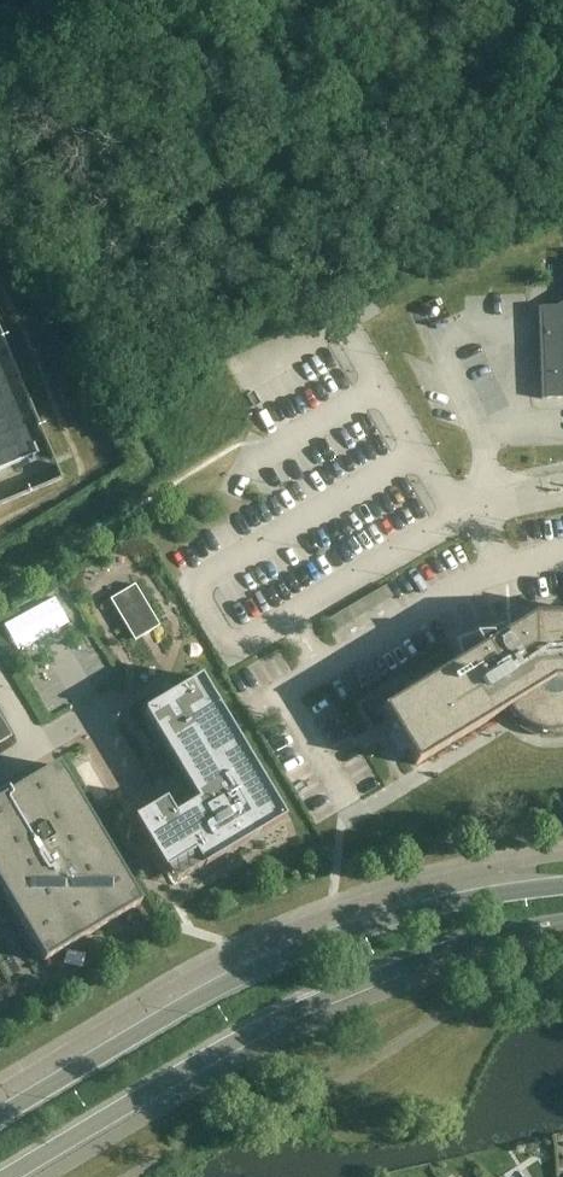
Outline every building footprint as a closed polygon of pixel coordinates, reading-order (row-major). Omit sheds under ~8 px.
[(539,308),(542,400),(562,399),(562,304),(556,307),(539,308)] [(38,455),(0,363),(0,471),(38,455)] [(415,765),(416,766),(510,709),(512,713),(515,716),(518,719),(521,722),(525,724),(528,727),(532,729),(536,730),(540,731),(544,732),(548,733),(552,733),(557,733),(561,733),(562,732),(562,618),(534,619),(382,711),(384,713),(384,712),(416,764),(415,765)] [(285,819),(200,678),(143,712),(192,792),(197,801),(174,815),(169,806),(165,800),(133,819),(164,871),(194,852),(204,868),(285,819)] [(11,741),(0,722),(0,747),(11,741)] [(44,962),(140,905),(57,766),(0,801),(0,890),(44,962)]
